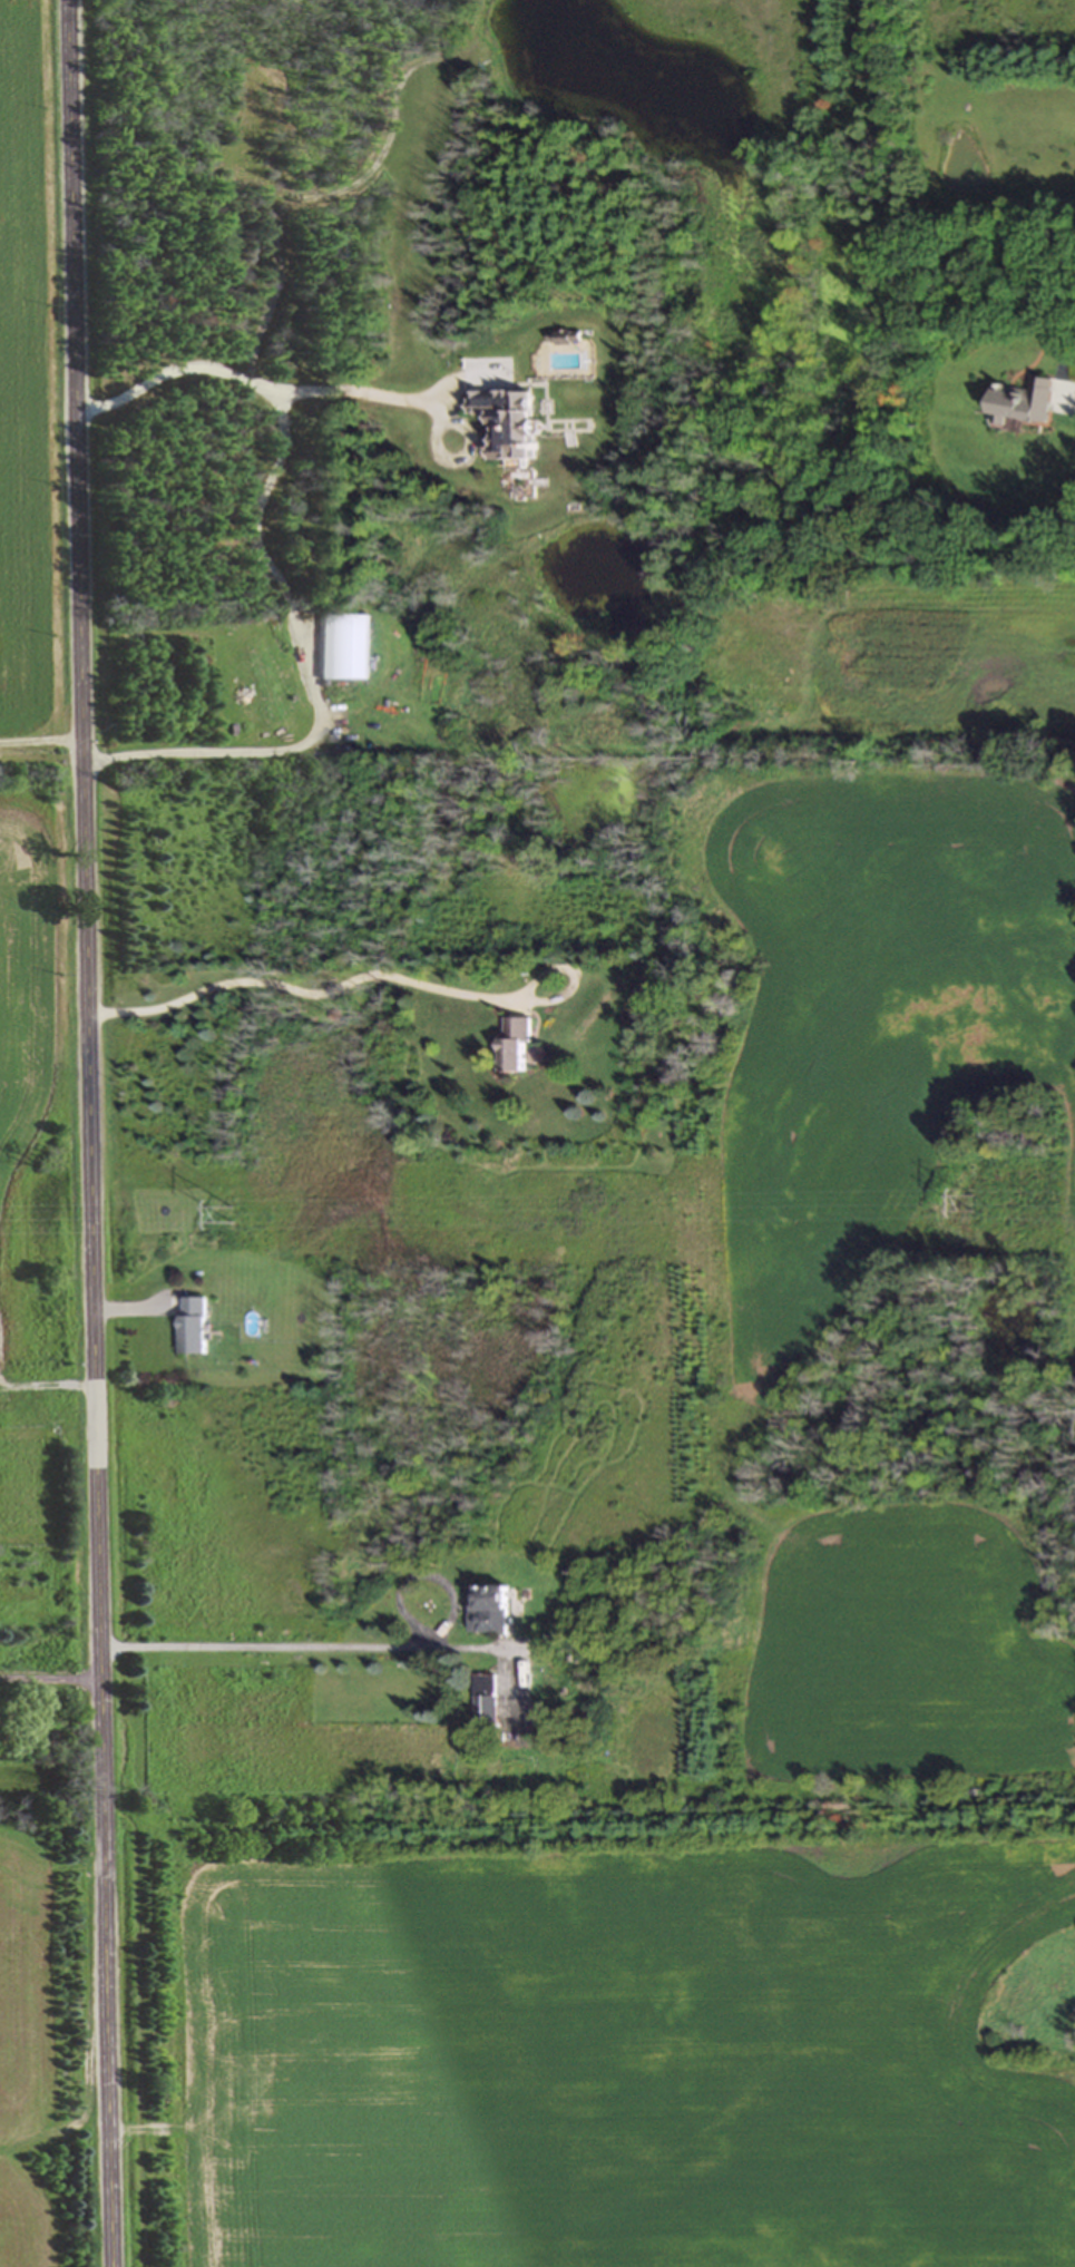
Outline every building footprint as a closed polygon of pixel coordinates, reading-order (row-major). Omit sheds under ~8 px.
[(1008,420),(1048,425),(1054,380),(1033,378),(1031,394),(993,390),(989,424),(1008,426),(1008,420)] [(534,391),(471,391),(472,415),(493,415),(493,461),(534,461),(534,391)] [(367,616),(321,616),(320,681),(366,681),(367,616)] [(501,1074),(524,1074),(524,1044),(530,1044),(530,1019),(501,1019),(501,1074)] [(205,1300),(179,1300),(179,1357),(205,1357),(205,1300)] [(471,1588),(471,1635),(509,1635),(509,1588),(471,1588)] [(476,1677),(476,1732),(497,1732),(497,1677),(476,1677)]
